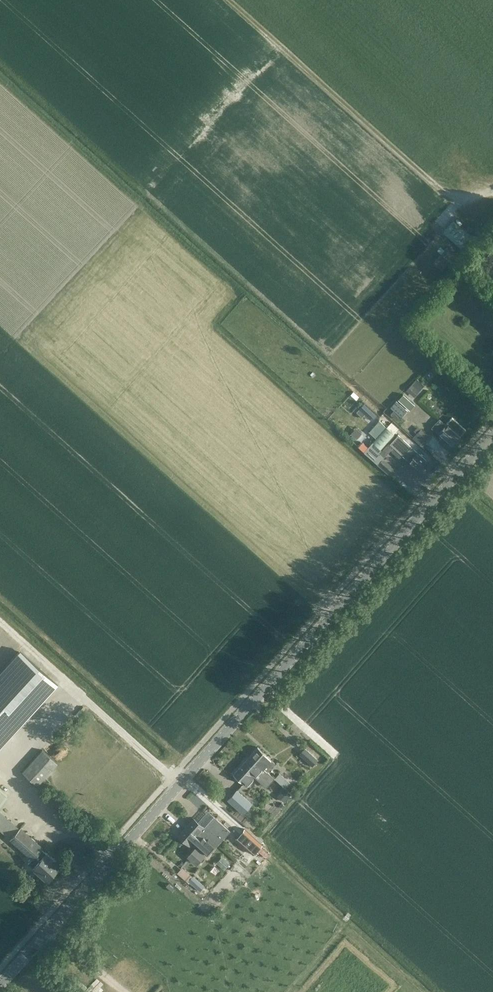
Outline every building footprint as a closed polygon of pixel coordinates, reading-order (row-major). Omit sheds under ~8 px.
[(473,237),(453,220),(443,231),(463,249),(473,237)] [(449,247),(447,246),(433,262),(442,270),(456,254),(452,251),(453,249),(450,246),(449,247)] [(492,261),(492,251),(491,249),(476,268),(482,273),(492,261)] [(435,372),(439,367),(435,363),(431,368),(435,372)] [(417,378),(407,390),(414,397),(425,385),(417,378)] [(409,409),(415,404),(403,393),(398,399),(409,409)] [(479,407),(482,403),(475,397),(471,401),(479,407)] [(401,417),(408,410),(396,399),(390,406),(401,417)] [(376,414),(364,402),(363,403),(361,401),(357,405),(359,408),(356,411),(362,416),(364,414),(366,417),(367,415),(372,419),(376,414)] [(452,417),(445,425),(441,421),(437,426),(440,430),(438,433),(452,445),(461,436),(460,435),(465,429),(452,417)] [(388,473),(393,467),(383,457),(385,456),(379,451),(381,449),(380,448),(398,428),(391,422),(386,427),(379,420),(369,431),(377,437),(364,451),(388,473)] [(417,432),(412,437),(421,445),(424,441),(424,440),(429,435),(421,428),(420,428),(418,426),(414,430),(417,432)] [(356,438),(362,432),(356,427),(350,433),(356,438)] [(408,460),(409,460),(420,470),(428,462),(417,451),(398,434),(390,443),(388,441),(379,451),(385,456),(393,447),(408,460)] [(363,451),(368,446),(362,441),(358,446),(363,451)] [(56,684),(18,651),(0,671),(0,747),(56,684)] [(312,766),(319,759),(305,747),(299,754),(312,766)] [(257,748),(249,757),(266,771),(273,762),(257,748)] [(43,750),(23,771),(37,784),(58,763),(43,750)] [(266,771),(249,757),(241,765),(253,776),(261,784),(270,774),(266,771)] [(253,776),(241,765),(233,774),(245,785),(253,776)] [(275,777),(286,786),(290,782),(279,773),(275,777)] [(284,801),(291,793),(284,787),(277,795),(284,801)] [(9,796),(0,788),(0,805),(9,796)] [(243,813),(253,803),(237,788),(227,799),(243,813)] [(19,828),(0,811),(0,823),(13,835),(10,839),(32,859),(28,863),(47,880),(60,864),(46,851),(45,852),(41,848),(42,847),(20,827),(19,828)] [(97,817),(91,823),(99,829),(104,823),(97,817)] [(194,819),(179,835),(178,836),(190,846),(193,843),(207,856),(230,831),(214,817),(205,826),(207,827),(205,829),(194,819)] [(245,828),(236,838),(253,853),(262,843),(245,828)] [(197,863),(203,856),(194,847),(188,855),(197,863)] [(280,861),(285,855),(281,851),(276,858),(280,861)] [(216,863),(224,870),(229,864),(222,857),(216,863)] [(177,872),(187,881),(192,875),(182,867),(177,872)] [(204,886),(192,875),(187,880),(199,891),(204,886)]
